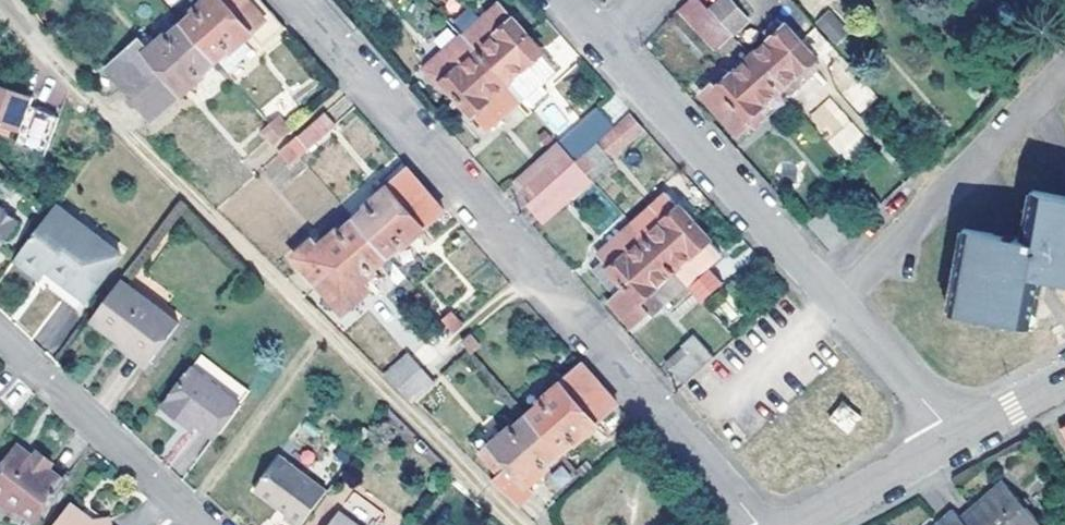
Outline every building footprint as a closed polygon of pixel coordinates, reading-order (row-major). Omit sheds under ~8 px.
[(193,11),(193,15),(180,26),(196,44),(247,0),(205,0),(193,11)] [(260,0),(247,0),(196,44),(212,63),(224,51),(228,51),(246,36),(261,51),(285,29),(260,0)] [(730,37),(709,14),(696,0),(692,0),(679,12),(714,52),(730,37)] [(709,14),(730,37),(746,23),(726,0),(724,0),(709,14)] [(500,6),(465,39),(477,52),(491,68),(529,35),(500,6)] [(815,19),(830,45),(846,35),(831,9),(815,19)] [(749,58),(764,74),(805,38),(800,34),(794,39),(780,23),(765,37),(769,42),(749,58)] [(136,43),(102,72),(129,102),(196,44),(180,26),(165,39),(163,37),(144,52),(136,43)] [(506,86),(517,99),(539,79),(555,65),(529,35),(491,68),(506,86)] [(429,68),(432,71),(452,93),(457,98),(491,68),(477,52),(465,39),(464,37),(429,68)] [(805,38),(764,74),(780,92),(798,74),(803,78),(817,65),(802,48),(808,42),(805,38)] [(199,75),(212,63),(196,44),(129,102),(148,123),(197,78),(199,75)] [(267,56),(292,89),(308,77),(283,44),(267,56)] [(764,74),(749,58),(729,76),(724,71),(701,94),(719,114),(764,74)] [(517,99),(506,86),(491,68),(457,98),(450,105),(454,109),(460,103),(476,119),(486,129),(517,99)] [(764,74),(719,114),(738,136),(764,114),(759,109),(780,92),(764,74)] [(517,99),(527,109),(548,89),(539,79),(517,99)] [(30,99),(0,87),(0,138),(5,140),(8,132),(17,136),(30,99)] [(840,158),(864,139),(831,96),(807,114),(840,158)] [(555,103),(540,111),(552,135),(567,127),(555,103)] [(557,146),(574,164),(582,157),(595,145),(614,128),(598,110),(557,146)] [(629,113),(614,128),(595,145),(598,147),(632,116),(629,113)] [(287,146),(298,158),(334,127),(324,114),(287,146)] [(643,129),(632,116),(598,147),(610,159),(643,129)] [(268,125),(280,138),(288,131),(276,119),(268,125)] [(261,133),(272,144),(280,138),(268,125),(261,133)] [(595,145),(582,157),(592,167),(584,175),(589,180),(592,184),(594,185),(615,165),(610,159),(598,147),(595,145)] [(289,165),(298,158),(287,146),(279,153),(289,165)] [(557,146),(515,185),(531,202),(574,164),(557,146)] [(574,164),(584,175),(592,167),(582,157),(574,164)] [(410,170),(403,163),(381,182),(387,189),(410,170)] [(543,223),(589,180),(584,175),(574,164),(531,202),(527,206),(543,223)] [(427,191),(410,170),(387,189),(365,207),(368,210),(353,222),(370,240),(427,191)] [(881,205),(888,199),(877,186),(870,193),(881,205)] [(445,211),(427,191),(370,240),(385,259),(399,246),(402,247),(445,211)] [(632,224),(661,255),(696,224),(676,203),(668,193),(632,224)] [(873,213),(881,205),(870,193),(861,200),(873,213)] [(1035,194),(1025,242),(966,232),(950,314),(1025,328),(1029,307),(1033,279),(1041,280),(1064,284),(1064,199),(1035,194)] [(696,224),(705,217),(685,195),(676,203),(696,224)] [(55,207),(50,213),(13,261),(38,281),(45,271),(87,303),(121,256),(55,207)] [(0,209),(0,246),(18,222),(0,209)] [(353,222),(318,249),(311,242),(294,257),(305,269),(301,273),(314,288),(317,285),(370,240),(353,222)] [(614,296),(661,255),(632,224),(596,255),(601,260),(590,270),(614,296)] [(687,287),(699,300),(725,278),(714,266),(724,256),(696,224),(661,255),(687,287)] [(372,270),(385,259),(370,240),(317,285),(343,313),(381,280),(372,270)] [(635,326),(661,303),(665,307),(687,287),(661,255),(614,296),(610,300),(635,326)] [(80,312),(87,303),(45,271),(38,281),(80,312)] [(122,279),(91,321),(119,342),(122,339),(151,360),(180,322),(122,279)] [(1033,279),(1029,307),(1025,328),(1034,330),(1038,299),(1041,280),(1033,279)] [(441,321),(453,334),(462,326),(450,314),(441,321)] [(470,337),(491,320),(489,317),(468,334),(470,337)] [(478,346),(498,328),(491,320),(470,337),(478,346)] [(432,329),(445,341),(453,334),(441,321),(432,329)] [(425,336),(436,348),(445,341),(432,329),(425,336)] [(462,345),(470,337),(468,334),(459,342),(462,345)] [(470,353),(478,346),(470,337),(462,345),(470,353)] [(145,368),(151,360),(122,339),(119,342),(116,346),(145,368)] [(691,345),(707,362),(714,356),(697,339),(691,345)] [(462,360),(470,353),(462,345),(459,342),(452,349),(462,360)] [(682,385),(707,362),(691,345),(685,350),(688,353),(669,371),(682,385)] [(382,375),(390,383),(414,363),(406,355),(382,375)] [(395,387),(418,368),(414,363),(390,383),(395,387)] [(543,435),(599,386),(582,367),(539,403),(540,406),(527,418),(543,435)] [(400,393),(423,373),(418,368),(395,387),(400,393)] [(214,439),(239,407),(193,370),(163,410),(182,425),(187,418),(197,426),(214,439)] [(400,393),(409,402),(431,382),(423,373),(400,393)] [(576,444),(618,407),(599,386),(543,435),(559,455),(573,441),(576,444)] [(863,417),(843,401),(830,418),(850,433),(863,417)] [(492,479),(543,435),(527,418),(526,417),(514,429),(511,428),(474,459),(492,479)] [(187,418),(182,425),(192,432),(197,426),(187,418)] [(526,486),(548,468),(546,466),(559,455),(543,435),(492,479),(490,481),(517,508),(532,493),(526,486)] [(65,482),(48,469),(33,458),(19,448),(0,473),(0,502),(13,512),(17,506),(38,521),(65,482)] [(38,452),(33,458),(48,469),(53,463),(38,452)] [(326,490),(279,456),(254,490),(285,515),(283,518),(292,524),(300,524),(326,490)] [(960,518),(966,524),(1042,524),(1002,481),(960,518)] [(53,524),(93,524),(93,521),(70,503),(53,524)] [(341,508),(329,524),(364,524),(341,508)] [(960,518),(952,509),(935,524),(966,524),(960,518)]
